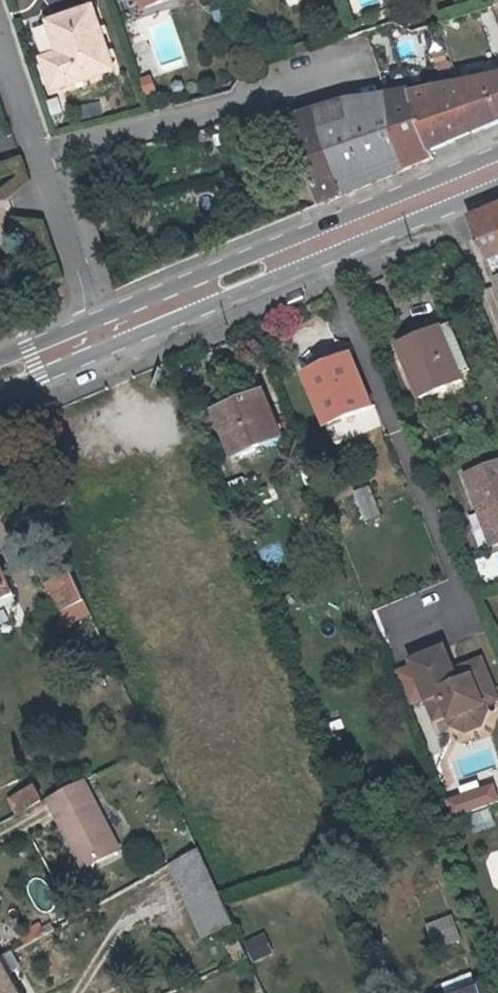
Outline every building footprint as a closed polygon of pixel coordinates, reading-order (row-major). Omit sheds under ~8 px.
[(64,64),(48,70),(55,90),(115,69),(94,8),(50,23),(62,54),(64,64)] [(45,60),(48,70),(64,64),(62,54),(45,60)] [(156,91),(151,76),(142,80),(146,94),(156,91)] [(497,123),(497,76),(409,95),(431,152),(497,123)] [(391,135),(405,172),(434,160),(431,152),(409,95),(408,92),(386,95),(391,135)] [(331,133),(349,196),(405,172),(391,135),(386,95),(343,102),(349,129),(331,133)] [(349,129),(343,102),(291,118),(318,209),(349,196),(331,133),(349,129)] [(497,249),(497,209),(471,219),(476,232),(486,254),(497,249)] [(455,322),(445,327),(463,373),(473,369),(455,322)] [(463,373),(445,327),(402,343),(424,397),(465,380),(463,373)] [(375,406),(354,354),(306,375),(326,425),(375,406)] [(283,437),(265,393),(217,412),(235,457),(283,437)] [(497,538),(497,465),(469,476),(474,491),(481,489),(497,538)] [(383,515),(372,487),(357,493),(368,521),(383,515)] [(497,543),(497,538),(481,489),(474,491),(494,545),(497,543)] [(0,566),(0,594),(11,589),(0,566)] [(84,601),(71,572),(45,584),(58,613),(84,601)] [(440,649),(412,661),(431,710),(440,707),(449,728),(461,733),(475,728),(482,714),(479,708),(475,697),(489,692),(477,662),(457,671),(459,675),(452,678),(440,649)] [(440,707),(431,710),(438,728),(447,725),(440,707)] [(81,870),(120,851),(86,780),(47,798),(81,870)] [(32,783),(9,795),(17,814),(41,802),(32,783)] [(194,900),(218,889),(201,851),(189,857),(177,864),(194,900)] [(194,900),(177,864),(173,866),(204,938),(234,924),(221,895),(218,889),(194,900)] [(27,944),(48,933),(43,922),(20,933),(27,944)] [(255,962),(276,955),(269,934),(248,940),(255,962)] [(241,938),(229,944),(238,964),(250,959),(241,938)] [(0,958),(0,992),(22,992),(2,957),(0,958)]
